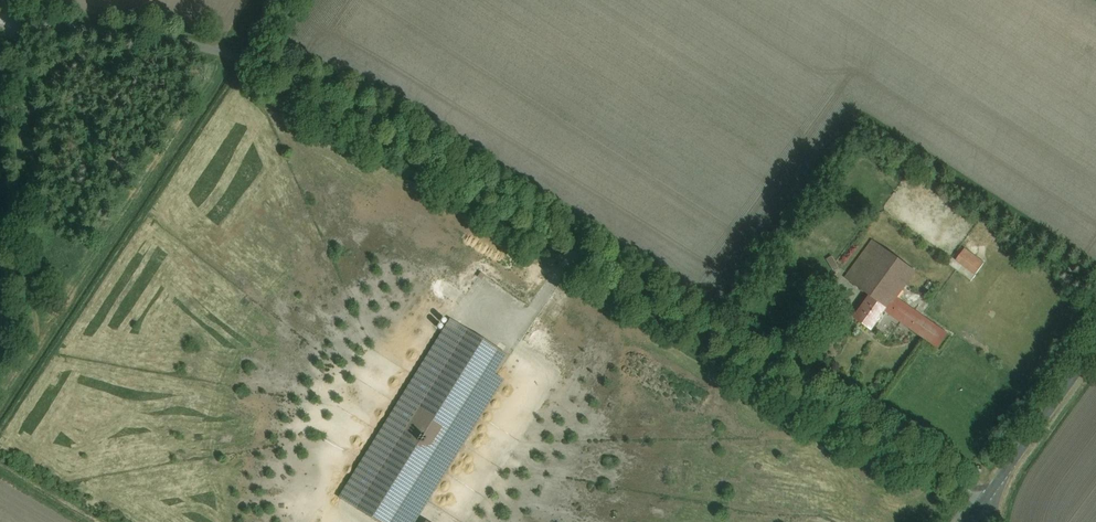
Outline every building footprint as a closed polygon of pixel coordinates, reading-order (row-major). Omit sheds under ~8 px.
[(874,292),(891,304),(896,298),(917,268),(874,239),(849,275),(874,292)] [(976,274),(986,262),(965,247),(956,259),(976,274)] [(891,304),(874,292),(858,316),(875,328),(886,312),(891,304)] [(891,304),(886,312),(936,347),(946,332),(896,298),(891,304)] [(341,494),(386,521),(405,521),(508,355),(450,319),(341,494)]
